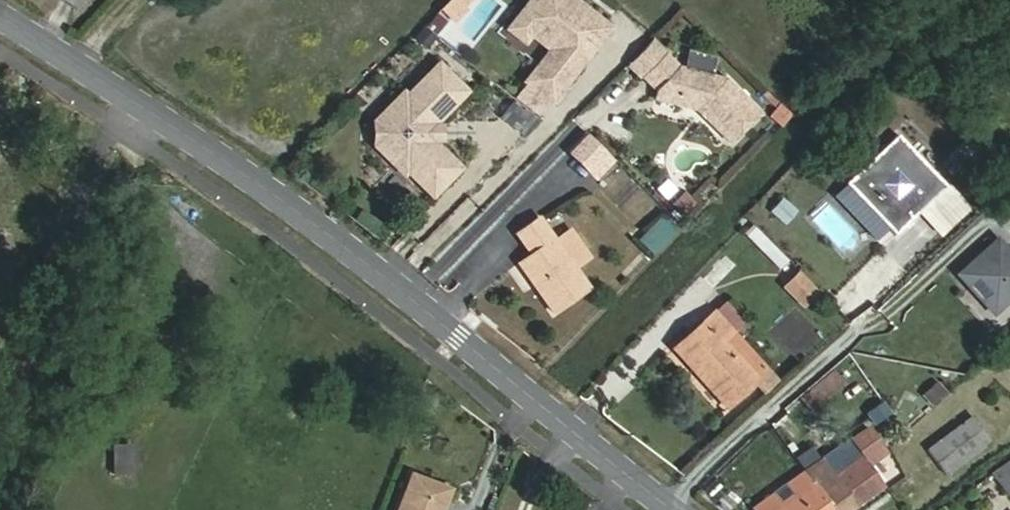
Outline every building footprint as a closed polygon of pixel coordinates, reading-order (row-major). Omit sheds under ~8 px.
[(574,0),(532,0),(520,15),(536,28),(556,44),(526,81),(552,102),(610,29),(574,0)] [(536,28),(520,15),(509,29),(525,42),(536,28)] [(644,82),(668,56),(655,44),(631,69),(644,82)] [(693,112),(702,121),(727,147),(758,116),(726,84),(681,69),(668,56),(644,82),(659,97),(658,101),(693,112)] [(415,175),(434,194),(462,166),(434,139),(434,124),(468,89),(441,62),(409,94),(405,90),(383,113),(395,125),(395,138),(383,150),(406,173),(412,166),(418,172),(415,175)] [(693,131),(702,121),(693,112),(658,101),(655,115),(688,125),(693,131)] [(783,128),(794,116),(780,103),(769,115),(783,128)] [(510,105),(504,118),(531,130),(537,116),(510,105)] [(376,120),(376,143),(383,150),(395,138),(395,125),(383,113),(376,120)] [(443,124),(434,124),(434,139),(443,138),(443,124)] [(611,153),(589,131),(572,149),(593,171),(611,153)] [(891,227),(897,234),(949,184),(899,133),(836,194),(879,239),(891,227)] [(951,183),(922,211),(943,233),(972,205),(951,183)] [(686,191),(675,203),(685,213),(697,201),(686,191)] [(788,227),(800,211),(783,197),(771,214),(788,227)] [(638,240),(655,258),(681,233),(664,215),(638,240)] [(546,250),(539,255),(528,266),(570,312),(602,280),(586,263),(599,251),(575,226),(562,238),(543,218),(523,238),(534,250),(540,244),(546,250)] [(754,225),(744,235),(780,269),(790,260),(754,225)] [(1009,299),(1009,253),(998,239),(959,274),(994,313),(1009,299)] [(534,250),(539,255),(546,250),(540,244),(534,250)] [(816,289),(799,270),(784,283),(801,302),(816,289)] [(675,348),(688,363),(726,407),(767,371),(727,325),(715,312),(675,348)] [(810,411),(843,381),(833,371),(801,400),(810,411)] [(938,380),(922,395),(934,408),(950,392),(938,380)] [(989,438),(973,416),(928,450),(944,472),(989,438)] [(849,439),(860,454),(869,467),(887,454),(866,426),(849,439)] [(854,505),(832,475),(860,454),(849,439),(803,472),(830,509),(847,509),(854,505)] [(135,442),(113,443),(114,474),(135,473),(135,442)] [(832,475),(854,505),(882,484),(869,467),(860,454),(832,475)] [(993,474),(1008,496),(1009,494),(1009,462),(993,474)] [(753,509),(830,509),(803,472),(752,508),(753,509)] [(398,509),(443,509),(452,488),(412,473),(398,509)]
